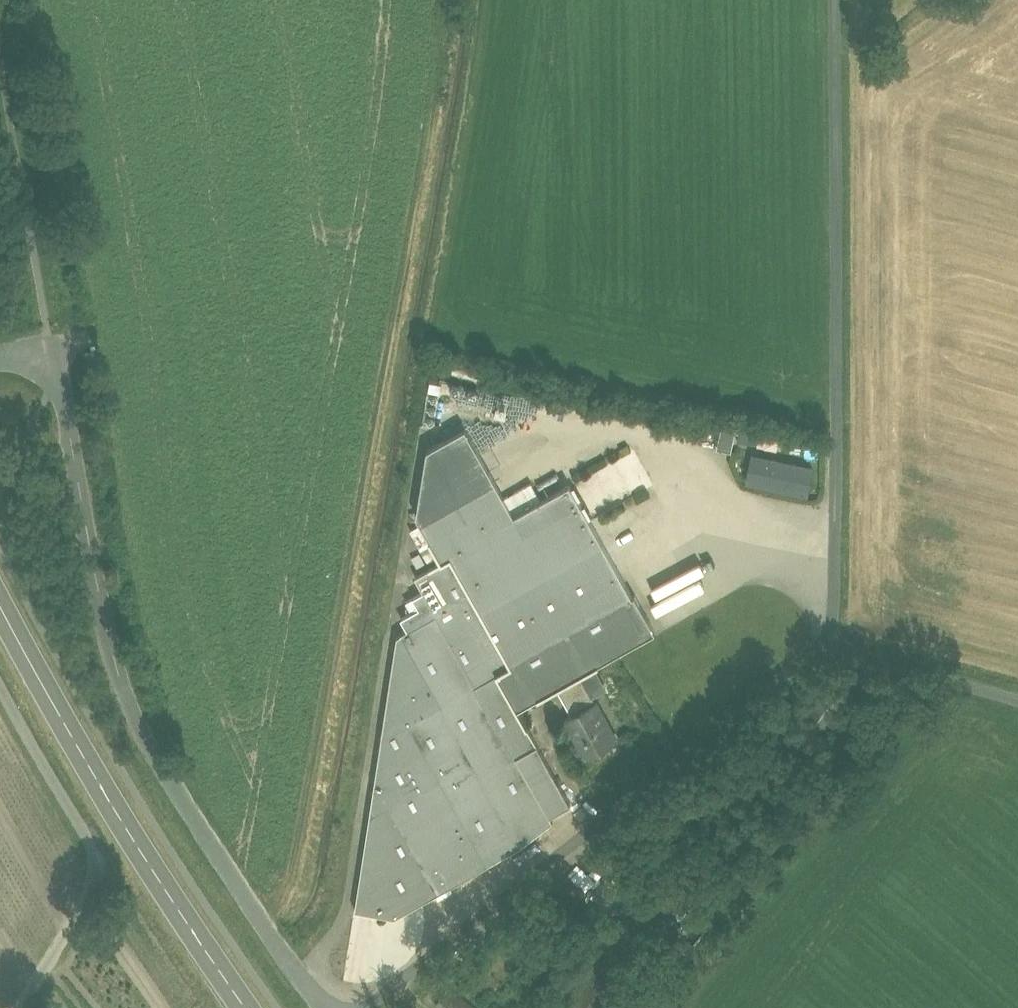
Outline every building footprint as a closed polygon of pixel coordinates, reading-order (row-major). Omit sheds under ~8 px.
[(428,500),(430,509),(498,470),(503,468),(473,416),(435,436),(428,500)] [(728,451),(730,441),(751,444),(754,426),(719,420),(714,449),(728,451)] [(773,452),(757,449),(750,478),(768,482),(769,477),(810,486),(817,456),(774,447),(773,452)] [(416,646),(415,646),(405,652),(433,700),(409,714),(423,738),(388,758),(404,786),(389,795),(440,882),(557,815),(552,806),(575,793),(519,696),(499,662),(635,584),(572,473),(518,504),(498,470),(430,509),(421,514),(443,552),(418,567),(426,581),(419,586),(425,597),(405,609),(411,621),(404,625),(416,646)] [(655,618),(635,584),(499,662),(519,696),(655,618)] [(706,588),(657,614),(664,627),(714,601),(706,588)] [(637,722),(607,670),(570,691),(576,700),(565,707),(589,749),(637,722)]
